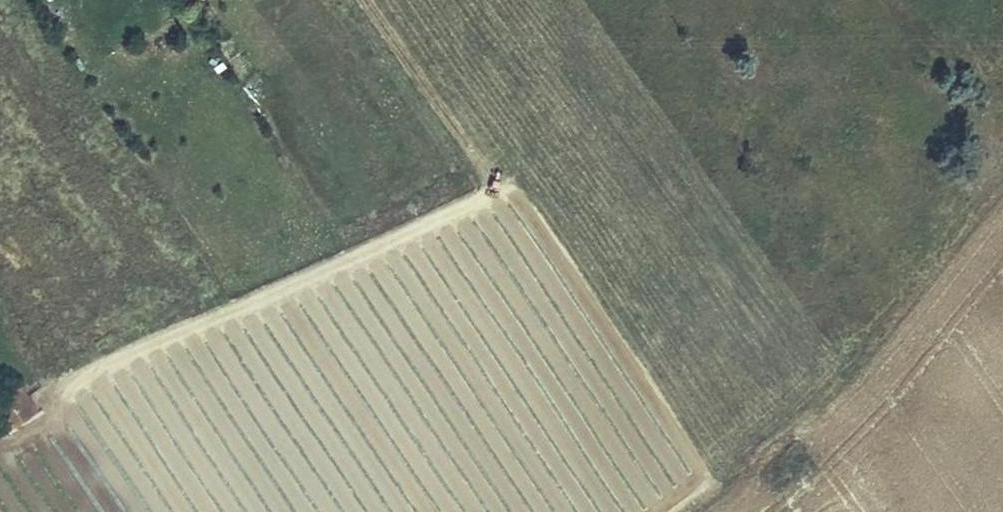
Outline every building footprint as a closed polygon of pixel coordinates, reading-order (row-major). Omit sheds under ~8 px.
[(0,399),(0,414),(11,430),(37,412),(19,386),(0,399)]
